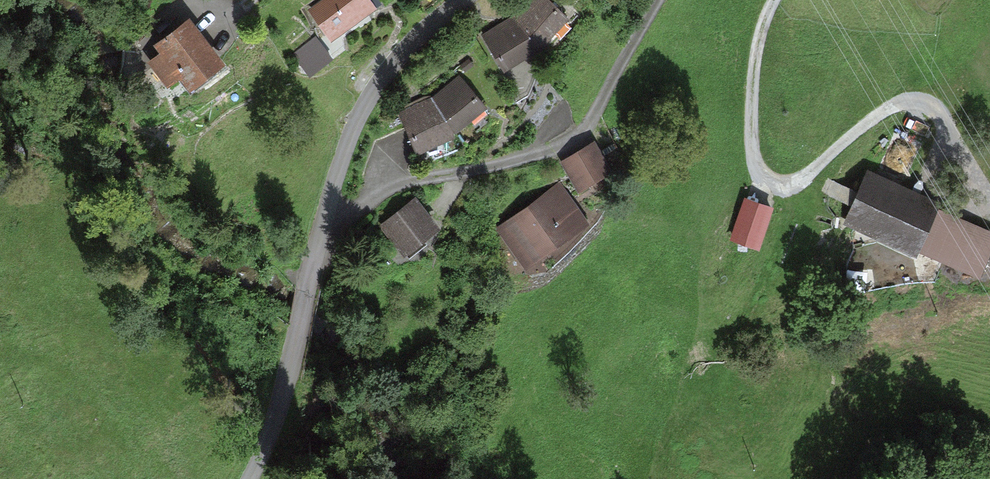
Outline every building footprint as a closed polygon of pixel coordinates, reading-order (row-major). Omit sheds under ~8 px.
[(370,0),(319,0),(307,9),(330,41),(376,8),(370,0)] [(539,46),(565,18),(545,0),(531,0),(515,17),(539,46)] [(189,14),(151,42),(157,51),(146,58),(167,87),(178,77),(185,87),(223,58),(189,14)] [(539,46),(515,17),(485,34),(504,66),(539,46)] [(332,57),(314,35),(291,53),(309,76),(332,57)] [(458,73),(430,96),(454,134),(487,107),(458,73)] [(455,137),(454,134),(430,96),(397,112),(415,153),(455,137)] [(612,168),(593,138),(559,160),(579,190),(612,168)] [(867,170),(858,191),(845,224),(917,256),(920,250),(980,278),(989,257),(989,230),(938,206),(941,200),(877,174),(867,170)] [(586,221),(558,181),(497,224),(525,264),(586,221)] [(440,227),(416,194),(381,220),(405,253),(440,227)] [(773,206),(743,195),(728,239),(758,249),(773,206)]
